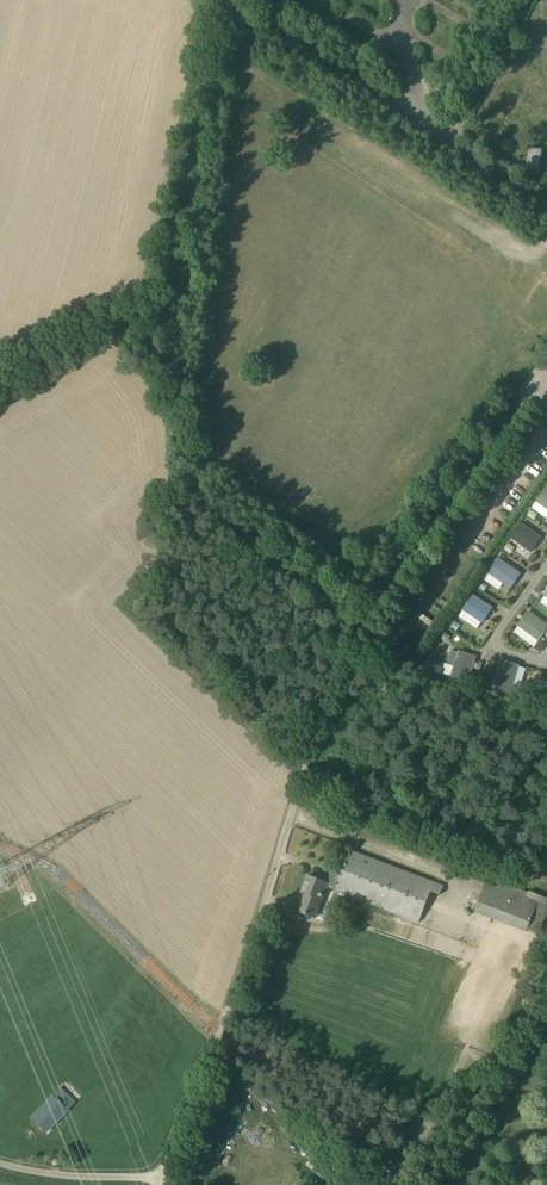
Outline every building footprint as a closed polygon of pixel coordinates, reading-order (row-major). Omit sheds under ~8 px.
[(540,175),(541,148),(527,148),(526,175),(540,175)] [(545,486),(536,500),(546,508),(546,487),(545,486)] [(538,514),(531,510),(527,515),(534,520),(538,514)] [(541,537),(520,522),(510,536),(531,551),(541,537)] [(515,548),(508,543),(504,549),(511,554),(515,548)] [(510,588),(521,572),(497,556),(487,572),(510,588)] [(488,586),(481,581),(477,587),(484,592),(488,586)] [(483,622),(492,608),(472,595),(463,609),(483,622)] [(546,630),(546,625),(528,611),(517,625),(539,641),(546,630)] [(453,620),(452,621),(450,625),(449,626),(456,631),(460,625),(453,620)] [(476,657),(458,652),(451,675),(469,680),(476,657)] [(429,660),(422,663),(424,670),(432,667),(429,660)] [(509,693),(518,666),(499,660),(490,688),(509,693)] [(440,894),(443,885),(350,850),(341,875),(329,870),(324,882),(307,875),(301,892),(305,894),(298,911),(314,919),(327,888),(418,922),(431,891),(433,892),(440,894)] [(474,911),(539,936),(546,916),(546,905),(486,881),(474,911)] [(46,1133),(68,1110),(53,1094),(30,1117),(46,1133)]
